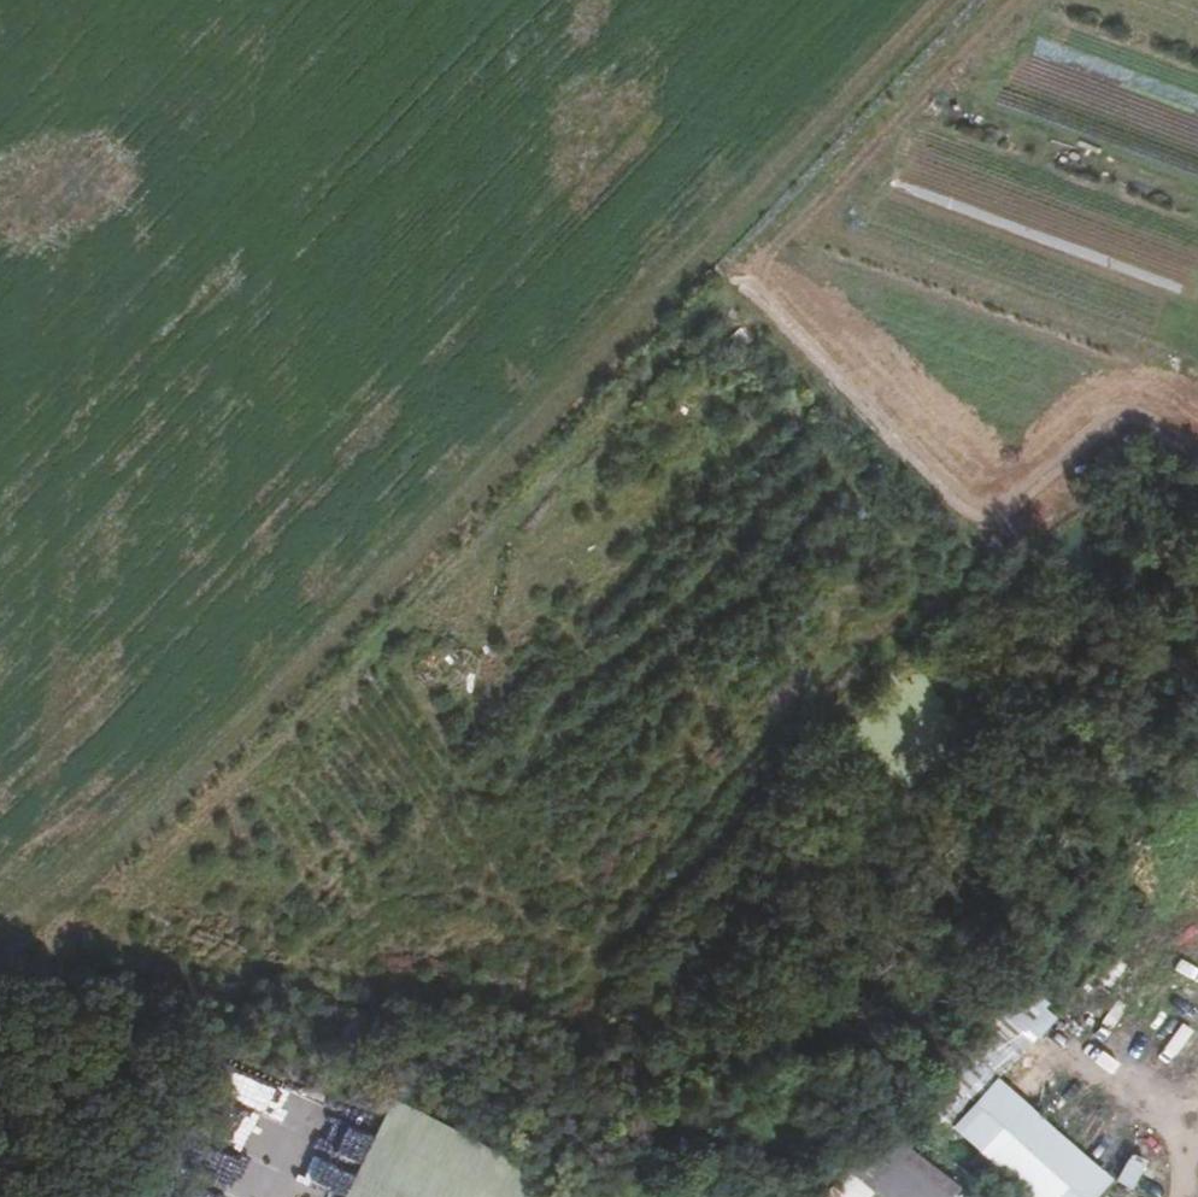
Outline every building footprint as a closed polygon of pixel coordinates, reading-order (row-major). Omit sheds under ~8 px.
[(1001,1084),(954,1131),(1030,1196),(1101,1196),(1114,1182),(1001,1084)] [(868,1196),(952,1196),(958,1189),(895,1143),(860,1191),(868,1196)] [(351,1181),(343,1196),(383,1196),(351,1181)]
